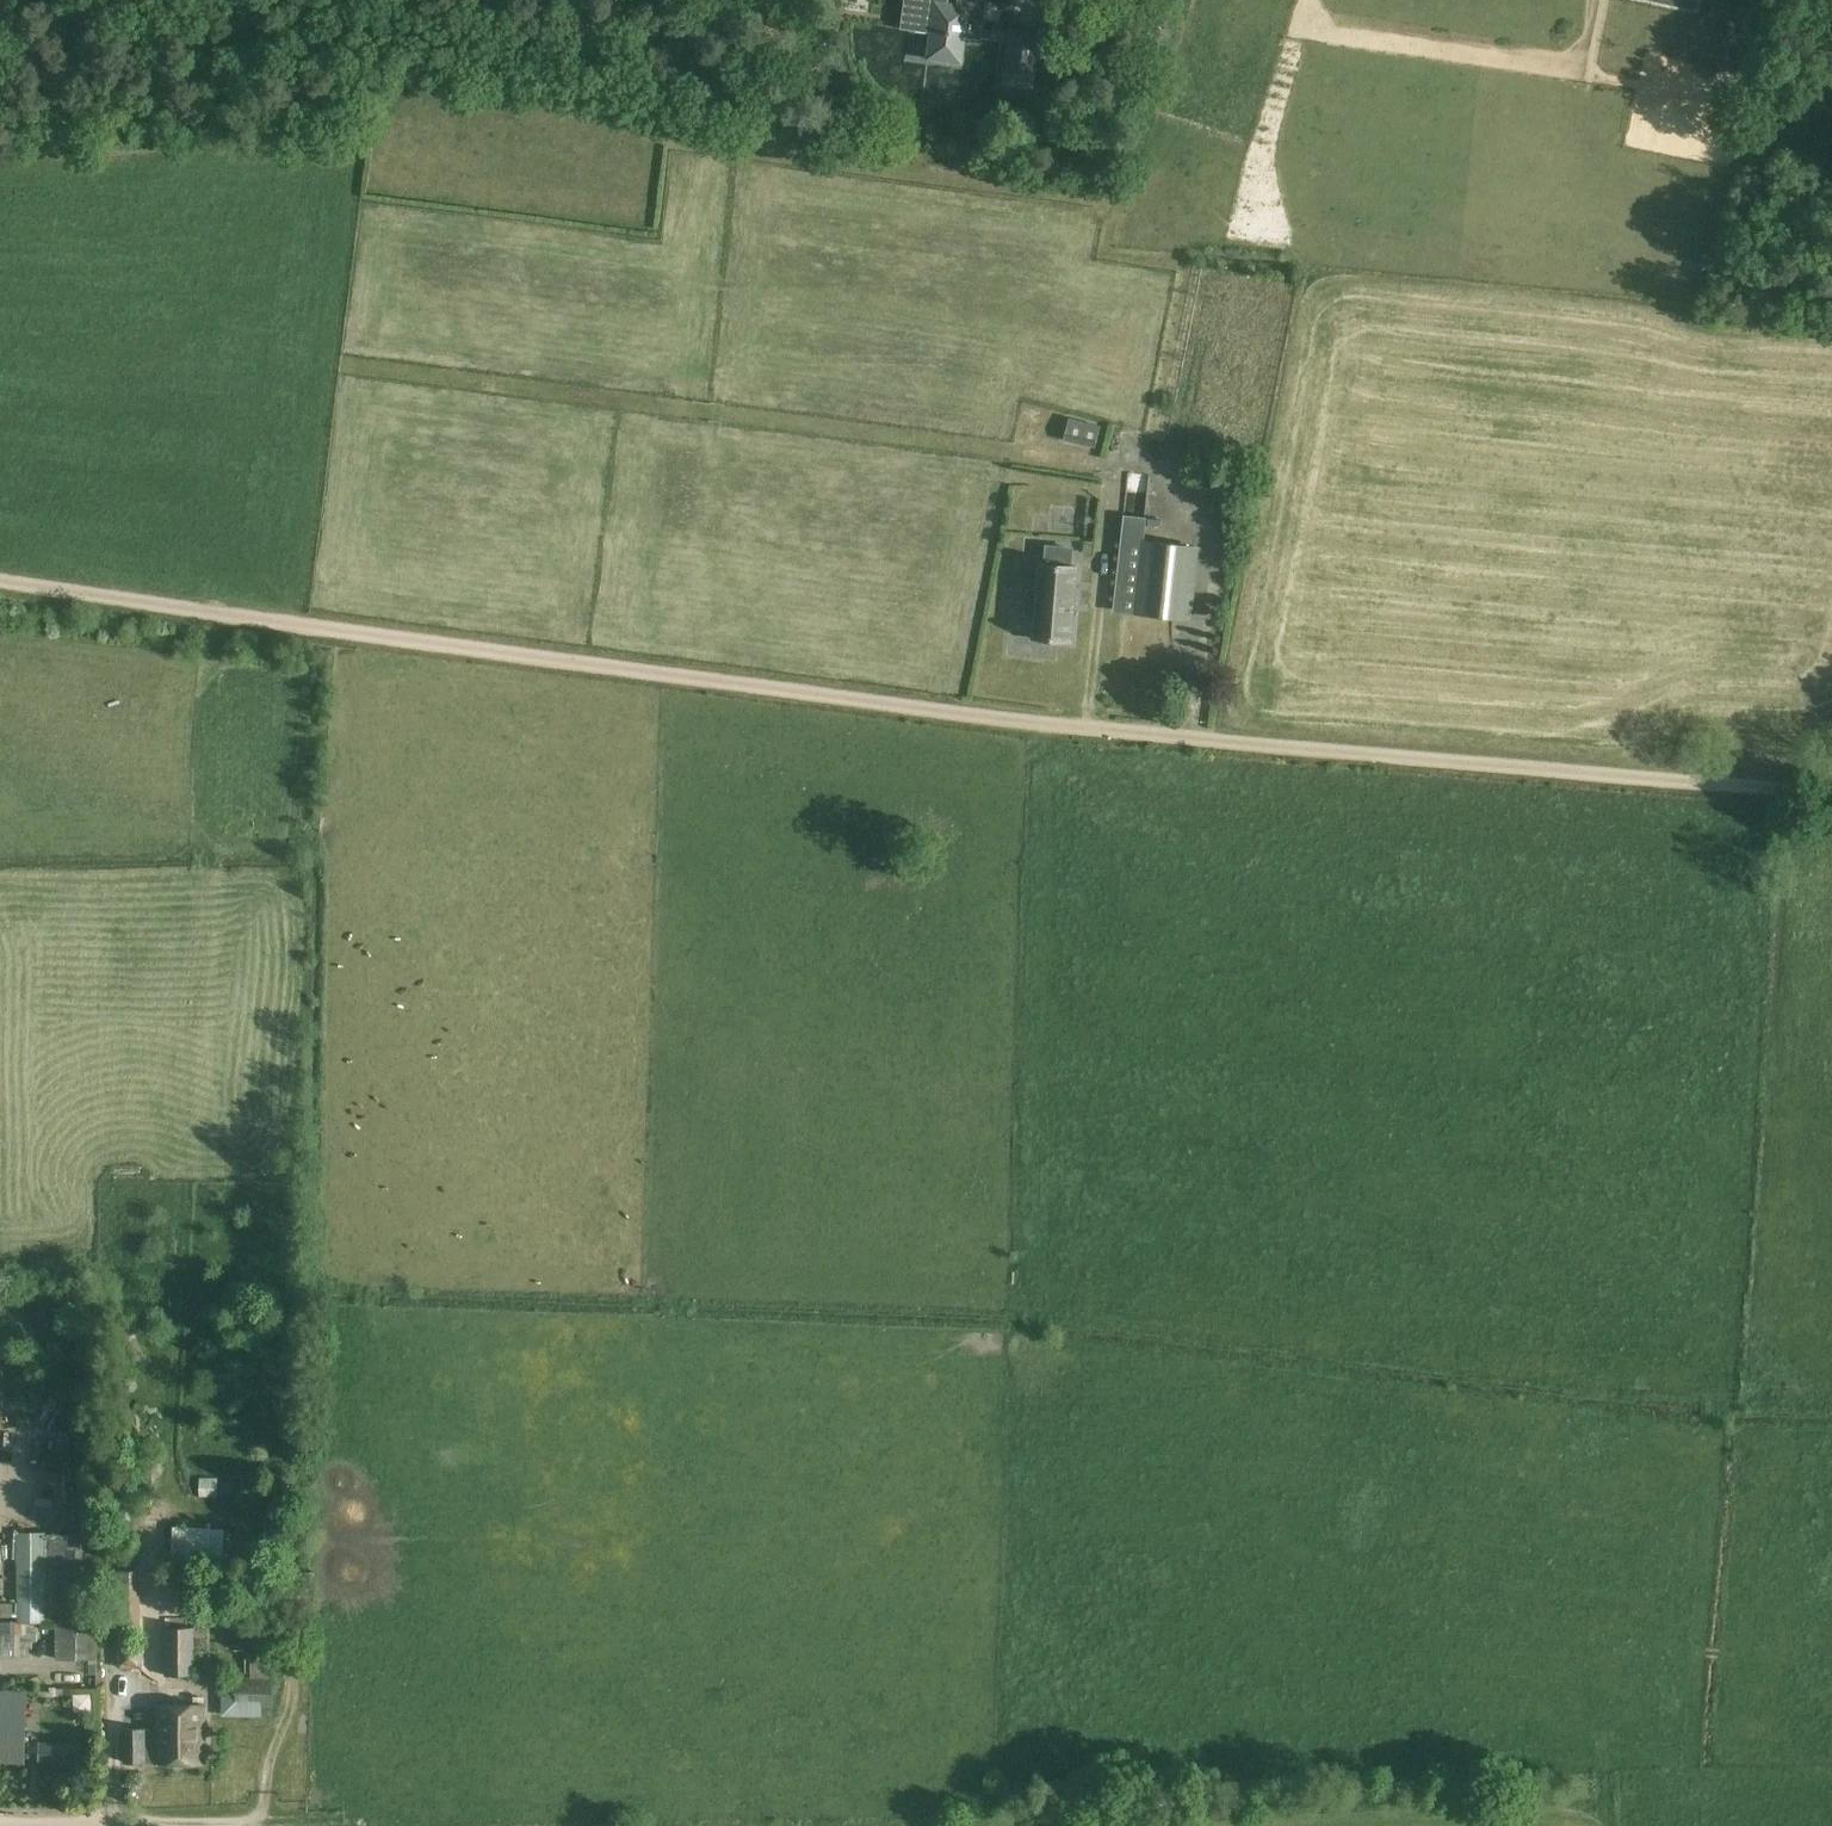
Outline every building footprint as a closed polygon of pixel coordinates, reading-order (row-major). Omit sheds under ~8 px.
[(987,0),(958,0),(957,7),(948,6),(949,0),(919,0),(914,31),(931,34),(928,59),(961,64),(965,38),(982,41),(987,0)] [(1039,34),(1011,30),(1004,83),(1032,87),(1039,34)] [(1059,432),(1089,440),(1095,419),(1065,410),(1059,432)] [(1144,541),(1135,612),(1128,611),(1122,664),(1167,669),(1170,637),(1168,637),(1171,617),(1184,619),(1193,547),(1144,541)] [(1073,644),(1079,565),(1072,564),(1074,547),(1045,544),(1044,562),(1038,561),(1035,590),(1027,590),(1025,615),(1033,616),(1031,640),(1073,644)] [(95,1214),(88,1186),(79,1188),(86,1216),(95,1214)] [(20,1403),(0,1400),(0,1416),(19,1418),(20,1403)] [(13,1612),(42,1612),(43,1525),(14,1525),(13,1612)] [(173,1558),(223,1562),(225,1530),(175,1526),(173,1558)] [(98,1533),(56,1533),(57,1659),(98,1659),(98,1533)] [(210,1572),(171,1570),(170,1591),(209,1594),(210,1572)] [(14,1610),(13,1596),(0,1596),(0,1611),(14,1610)] [(196,1627),(165,1627),(165,1675),(196,1675),(196,1627)] [(0,1631),(0,1655),(15,1655),(16,1632),(0,1631)] [(118,1667),(143,1668),(144,1643),(141,1643),(141,1640),(119,1639),(118,1667)] [(9,1742),(10,1714),(26,1715),(28,1670),(0,1669),(0,1759),(25,1760),(25,1742),(9,1742)] [(236,1678),(235,1706),(274,1707),(275,1678),(236,1678)] [(146,1729),(125,1729),(125,1762),(205,1762),(205,1705),(158,1705),(158,1731),(146,1731),(146,1729)] [(60,1757),(61,1736),(39,1735),(38,1756),(60,1757)]
